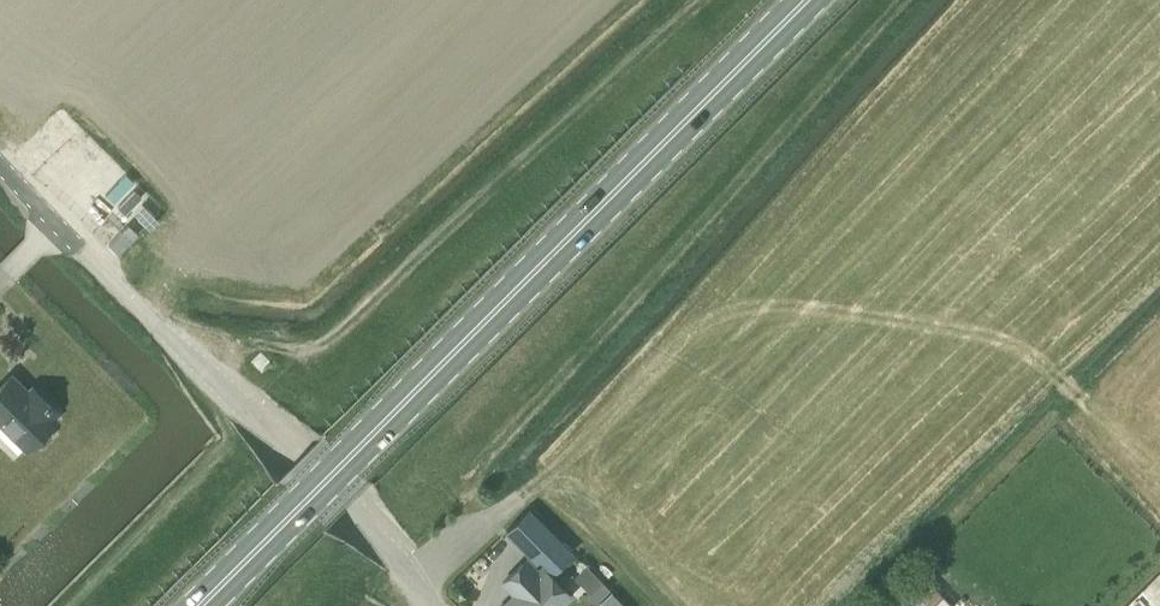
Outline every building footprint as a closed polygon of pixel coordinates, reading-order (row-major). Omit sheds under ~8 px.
[(0,387),(0,421),(27,448),(34,440),(38,444),(43,444),(51,436),(51,431),(47,427),(55,420),(52,416),(57,411),(41,396),(36,401),(11,376),(0,387)] [(529,509),(507,531),(538,562),(542,558),(554,570),(572,552),(529,509)] [(502,581),(519,598),(511,605),(558,605),(569,594),(541,566),(537,570),(525,558),(502,581)]
